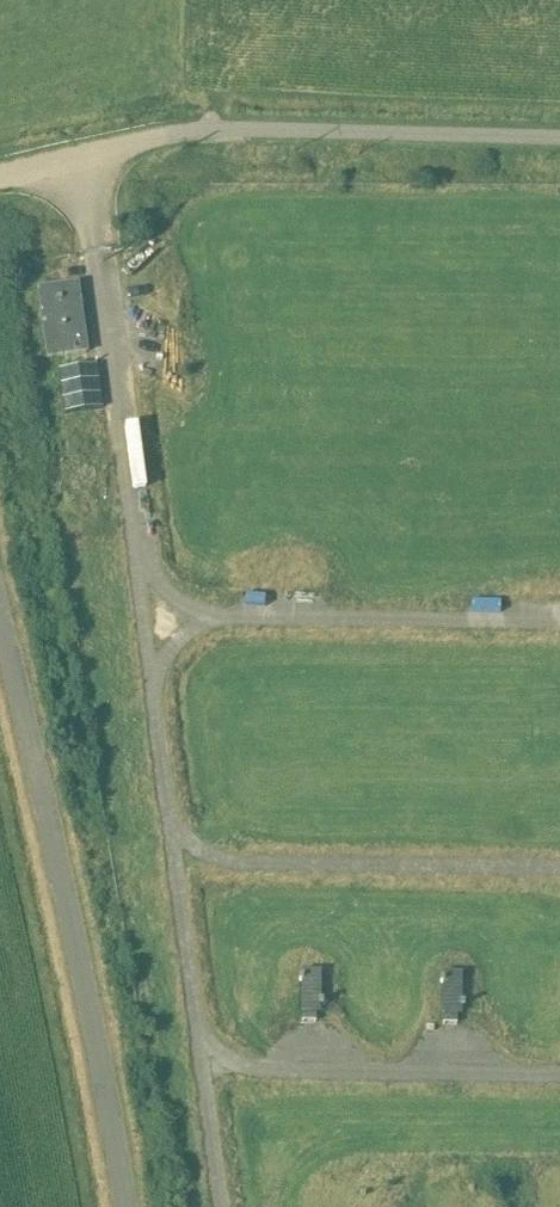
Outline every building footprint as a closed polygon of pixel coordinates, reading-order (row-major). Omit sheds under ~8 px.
[(78,287),(38,292),(48,360),(87,354),(78,287)] [(58,371),(64,413),(104,408),(97,365),(58,371)] [(302,970),(301,1021),(324,1021),(325,970),(302,970)] [(442,973),(443,1024),(462,1024),(460,973),(442,973)]
